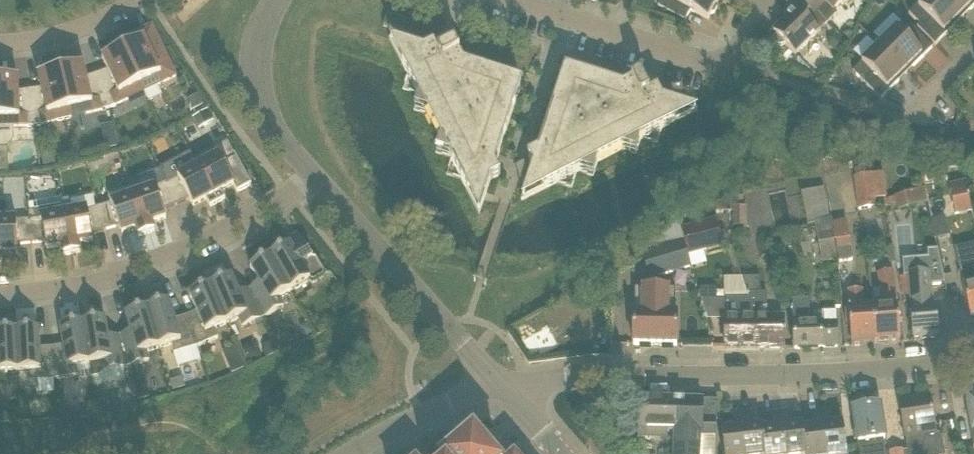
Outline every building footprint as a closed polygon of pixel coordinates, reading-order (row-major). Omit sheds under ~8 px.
[(716,5),(719,0),(718,0),(661,0),(658,6),(685,21),(691,10),(708,20),(711,14),(714,13),(717,8),(716,5)] [(774,32),(776,35),(775,38),(775,41),(776,44),(779,46),(783,46),(785,44),(796,55),(818,33),(818,34),(828,24),(804,0),(799,0),(792,7),(795,11),(774,32)] [(828,24),(838,14),(834,10),(845,0),(804,0),(828,24)] [(935,46),(964,17),(946,0),(926,0),(919,6),(918,5),(909,14),(920,25),(917,28),(935,46)] [(964,17),(973,7),(973,0),(946,0),(964,17)] [(403,17),(377,8),(373,21),(400,29),(403,17)] [(907,74),(933,48),(906,20),(897,29),(879,46),(907,74)] [(177,77),(170,62),(152,26),(139,32),(143,39),(123,49),(144,92),(177,77)] [(850,41),(854,33),(850,30),(846,31),(843,35),(850,41)] [(847,46),(834,33),(828,38),(828,46),(837,55),(847,46)] [(390,40),(408,75),(419,97),(479,216),(491,181),(501,176),(496,166),(516,103),(502,76),(464,64),(455,46),(452,48),(439,43),(424,51),(390,40)] [(863,82),(881,100),(907,74),(879,46),(862,63),(871,73),(863,82)] [(109,109),(144,92),(123,49),(102,59),(108,70),(97,74),(109,109)] [(61,71),(72,118),(109,109),(97,74),(86,78),(83,65),(61,71)] [(30,90),(35,126),(72,118),(61,71),(38,76),(41,88),(30,90)] [(522,202),(698,112),(663,100),(656,86),(642,81),(641,78),(624,87),(586,75),(559,89),(538,152),(528,157),(533,167),(522,202)] [(8,148),(15,140),(14,127),(35,126),(30,90),(19,91),(19,79),(0,79),(0,148),(8,148)] [(204,105),(199,95),(186,101),(192,111),(204,105)] [(209,109),(193,117),(201,132),(216,124),(209,109)] [(119,147),(117,140),(105,143),(106,150),(119,147)] [(252,185),(228,142),(195,160),(218,203),(225,199),(221,192),(234,185),(238,192),(252,185)] [(9,173),(8,148),(0,148),(0,173),(9,173)] [(56,164),(53,151),(41,154),(44,167),(56,164)] [(195,160),(191,152),(182,157),(189,172),(178,178),(167,183),(177,205),(189,199),(193,207),(207,200),(211,207),(218,203),(195,160)] [(854,178),(858,210),(879,208),(874,175),(854,178)] [(926,189),(929,202),(932,217),(943,215),(945,218),(972,212),(965,181),(949,185),(949,183),(925,188),(926,189)] [(177,205),(167,183),(155,188),(141,193),(139,185),(131,188),(147,234),(155,231),(152,224),(166,219),(164,211),(177,205)] [(139,237),(147,234),(131,188),(105,197),(107,204),(100,206),(106,230),(119,226),(122,234),(136,229),(139,237)] [(807,225),(815,224),(830,220),(829,218),(823,189),(801,193),(807,225)] [(717,213),(732,212),(731,193),(716,194),(717,213)] [(795,222),(806,220),(801,193),(791,195),(795,222)] [(914,206),(910,193),(895,197),(897,203),(899,210),(914,206)] [(63,206),(61,199),(28,204),(30,219),(29,219),(32,243),(46,242),(48,250),(62,247),(64,256),(72,254),(63,206)] [(100,206),(73,212),(72,205),(63,206),(72,254),(80,253),(79,244),(94,242),(92,233),(106,230),(100,206)] [(748,226),(747,206),(733,206),(733,226),(748,226)] [(29,219),(17,220),(2,221),(2,213),(0,213),(0,262),(3,262),(3,253),(18,253),(18,245),(32,243),(29,219)] [(831,218),(829,218),(830,220),(815,224),(822,263),(838,261),(832,223),(831,218)] [(687,240),(691,256),(724,246),(716,219),(681,229),(684,241),(687,240)] [(846,221),(832,223),(838,261),(839,262),(853,260),(846,221)] [(687,240),(684,241),(680,242),(676,230),(669,232),(673,244),(651,250),(657,270),(659,275),(659,278),(692,269),(688,257),(691,256),(687,240)] [(314,282),(323,277),(324,273),(316,259),(312,258),(298,235),(287,241),(289,246),(270,256),(291,292),(310,281),(314,282)] [(970,316),(973,315),(973,245),(955,249),(964,288),(963,288),(970,316)] [(890,264),(897,262),(893,246),(886,247),(890,264)] [(270,256),(251,268),(260,283),(250,289),(264,318),(284,307),(279,298),(291,292),(270,256)] [(876,343),(900,341),(899,321),(902,321),(901,306),(897,306),(896,287),(892,271),(878,274),(881,288),(882,307),(873,308),(876,343)] [(914,340),(938,338),(935,306),(932,307),(929,274),(909,275),(914,340)] [(239,294),(232,277),(211,286),(227,324),(239,319),(243,327),(264,318),(250,289),(239,294)] [(754,319),(743,278),(726,278),(726,300),(702,300),(707,321),(726,321),(726,350),(754,349),(754,319)] [(754,349),(784,349),(784,319),(761,319),(761,307),(767,307),(767,293),(760,293),(760,278),(743,278),(754,319),(754,349)] [(641,316),(651,316),(651,346),(677,346),(677,314),(665,314),(665,285),(646,286),(646,288),(642,288),(641,299),(641,316)] [(211,286),(190,295),(197,312),(186,316),(197,347),(219,338),(215,329),(227,324),(211,286)] [(850,325),(851,345),(876,343),(873,308),(864,309),(863,290),(848,291),(849,310),(845,310),(846,325),(850,325)] [(793,301),(793,308),(792,308),(792,310),(793,310),(795,349),(823,348),(837,347),(836,312),(822,312),(822,324),(810,325),(809,300),(793,301)] [(175,320),(170,302),(148,309),(159,348),(172,344),(175,354),(197,347),(186,316),(175,320)] [(148,309),(126,315),(131,333),(120,336),(127,367),(150,361),(147,352),(159,348),(148,309)] [(108,338),(105,320),(83,324),(90,364),(92,378),(98,377),(104,372),(123,368),(127,367),(120,336),(108,338)] [(83,324),(61,328),(64,345),(52,347),(56,380),(78,376),(77,366),(90,364),(83,324)] [(312,333),(307,324),(304,326),(302,330),(305,337),(312,333)] [(40,348),(39,330),(17,331),(19,372),(32,371),(32,381),(56,380),(52,347),(40,348)] [(0,332),(0,383),(6,382),(6,373),(19,372),(17,331),(0,332)] [(135,366),(128,368),(130,377),(138,375),(135,366)] [(186,387),(183,378),(171,382),(174,391),(186,387)] [(966,397),(973,447),(973,395),(966,397)] [(680,400),(640,399),(638,438),(668,439),(668,432),(675,432),(679,433),(680,400)] [(715,421),(702,421),(703,401),(680,400),(679,433),(675,432),(674,453),(700,453),(700,437),(715,437),(715,421)] [(900,404),(908,451),(903,452),(903,453),(943,453),(940,435),(936,435),(931,400),(900,404)] [(854,411),(860,453),(885,453),(883,440),(885,440),(880,407),(854,411)] [(843,424),(832,426),(830,410),(821,412),(826,453),(847,453),(843,424)] [(781,412),(786,453),(806,453),(802,425),(792,426),(790,411),(781,412)] [(762,426),(752,427),(750,412),(741,413),(745,453),(765,453),(762,426)] [(781,412),(772,413),(773,428),(763,430),(763,426),(762,426),(765,453),(786,453),(781,412)] [(821,412),(812,413),(814,428),(804,429),(803,425),(802,425),(806,453),(826,453),(821,412)] [(724,453),(745,453),(741,413),(731,414),(733,429),(722,431),(724,453)] [(474,439),(456,453),(487,453),(474,439)]
